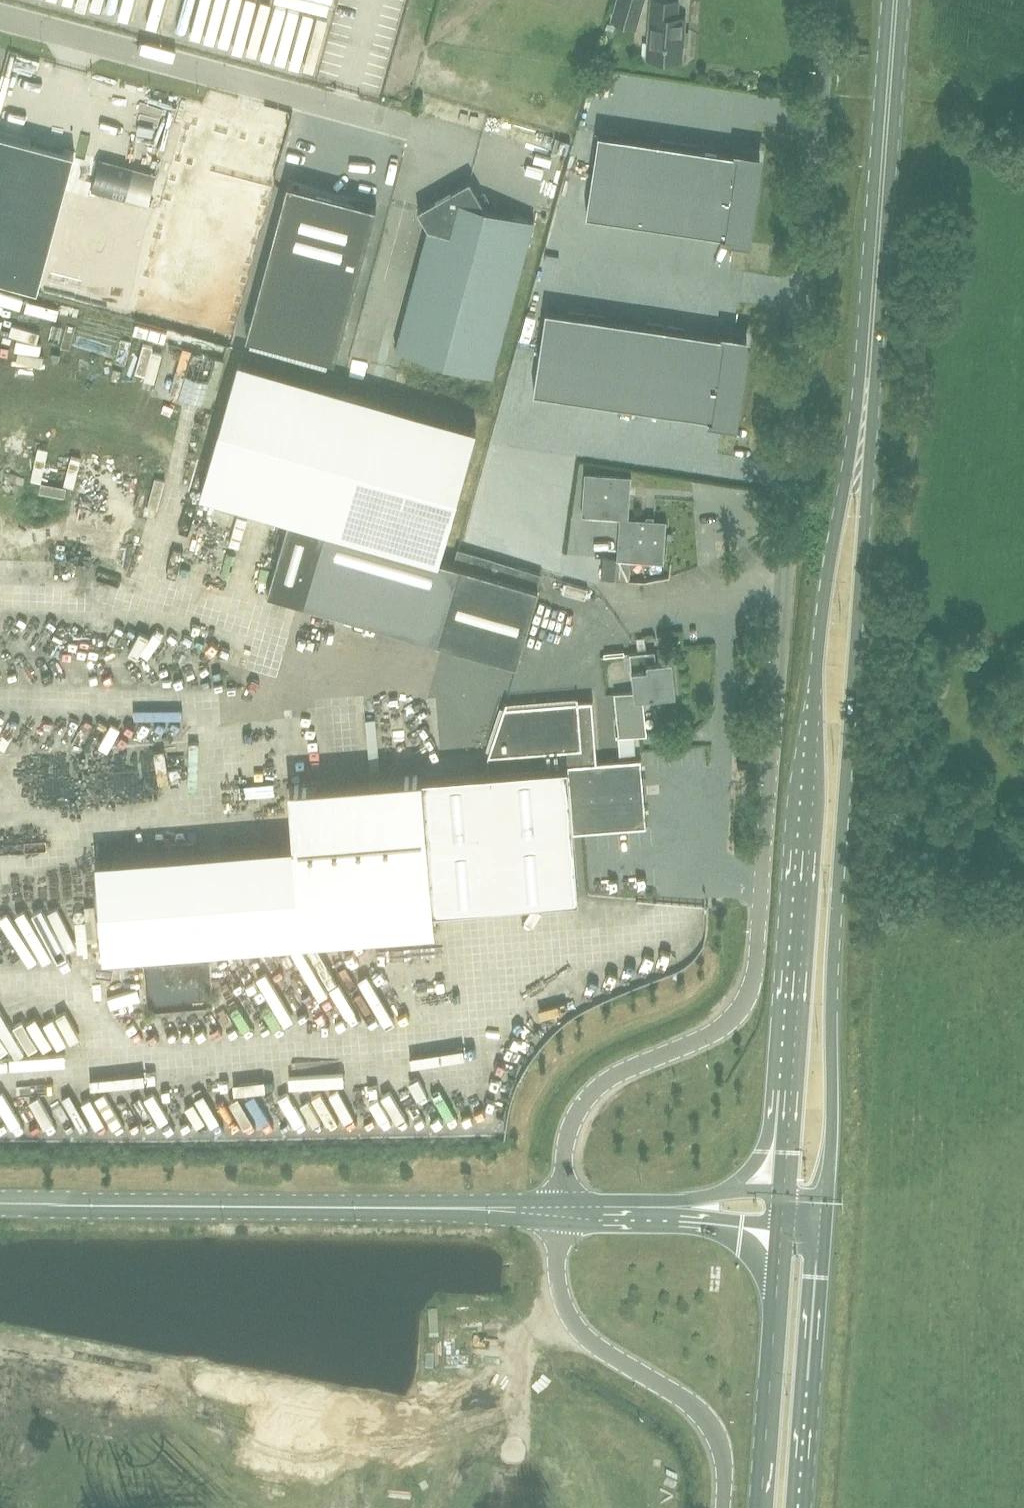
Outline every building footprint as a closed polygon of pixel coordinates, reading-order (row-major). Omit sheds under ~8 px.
[(642,0),(617,0),(612,19),(635,26),(642,0)] [(647,57),(653,58),(656,61),(664,62),(668,59),(681,60),(682,44),(687,45),(688,34),(683,33),(684,16),(676,16),(677,0),(651,0),(647,57)] [(175,161),(133,315),(228,341),(281,146),(194,122),(193,123),(191,122),(190,122),(189,122),(188,123),(187,123),(187,124),(186,124),(185,125),(185,126),(184,127),(175,161)] [(598,131),(586,213),(747,237),(759,155),(598,131)] [(38,288),(74,152),(0,133),(0,278),(38,288)] [(470,179),(418,209),(428,227),(396,348),(492,374),(534,220),(486,207),(470,179)] [(288,181),(246,336),(335,359),(376,205),(357,200),(352,219),(286,201),(291,182),(288,181)] [(620,232),(620,275),(653,275),(653,232),(620,232)] [(546,308),(534,390),(734,420),(746,338),(546,308)] [(24,376),(26,364),(1,358),(0,361),(0,370),(24,376)] [(320,526),(438,559),(476,427),(238,359),(200,492),(289,517),(268,592),(299,601),(320,526)] [(188,367),(186,378),(206,381),(208,369),(188,367)] [(46,482),(49,463),(40,462),(37,481),(46,482)] [(582,515),(620,517),(616,579),(629,580),(631,559),(663,561),(666,520),(628,518),(631,476),(584,472),(582,515)] [(299,601),(516,663),(539,587),(512,580),(516,565),(458,548),(453,564),(438,559),(320,526),(299,601)] [(89,633),(77,650),(92,659),(103,642),(89,633)] [(619,734),(643,732),(639,697),(676,693),(672,659),(656,661),(655,650),(629,653),(634,691),(615,693),(619,734)] [(294,842),(95,858),(102,954),(302,938),(302,937),(434,927),(432,908),(577,897),(573,842),(574,842),(573,831),(646,825),(646,824),(642,824),(641,804),(645,803),(644,802),(641,802),(639,781),(643,781),(643,780),(639,780),(637,759),(641,759),(641,758),(597,761),(592,700),(578,701),(577,696),(506,702),(489,754),(488,755),(489,770),(290,786),(294,842)] [(410,719),(420,732),(443,715),(433,701),(410,719)] [(75,746),(94,751),(100,728),(81,723),(75,746)]
